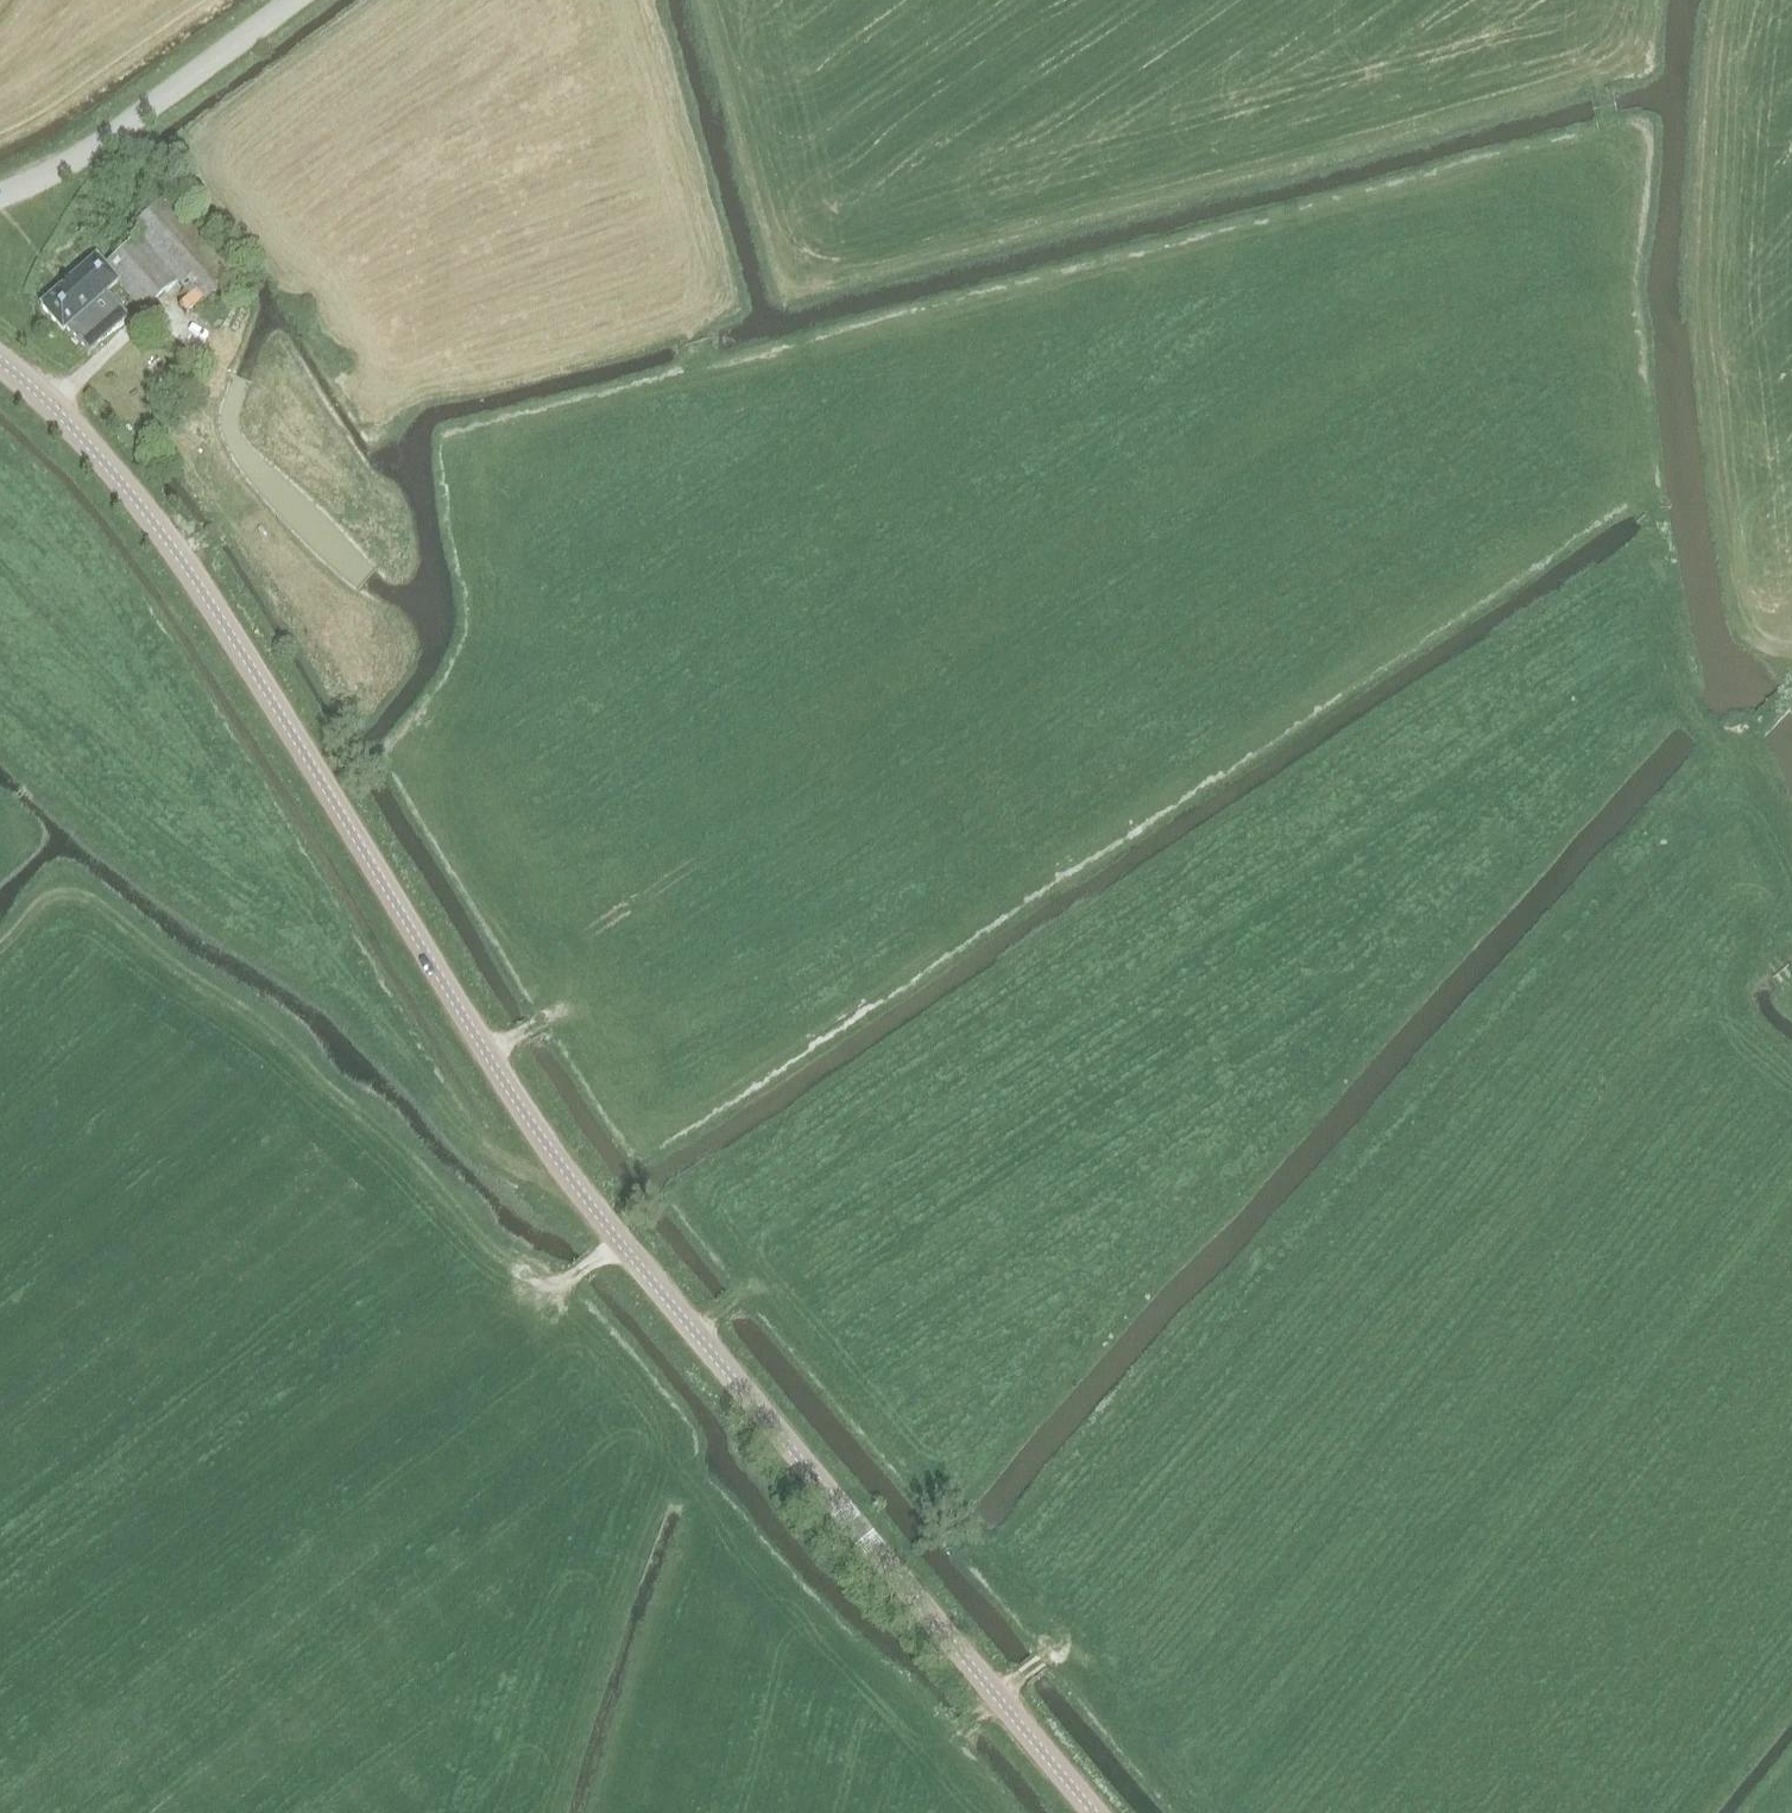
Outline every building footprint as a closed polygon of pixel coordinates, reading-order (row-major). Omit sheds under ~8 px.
[(104,266),(96,258),(41,306),(63,330),(67,327),(85,348),(124,314),(106,294),(119,283),(144,313),(179,283),(200,307),(233,278),(166,200),(133,229),(139,237),(104,266)] [(173,352),(162,342),(155,348),(167,359),(173,352)]
